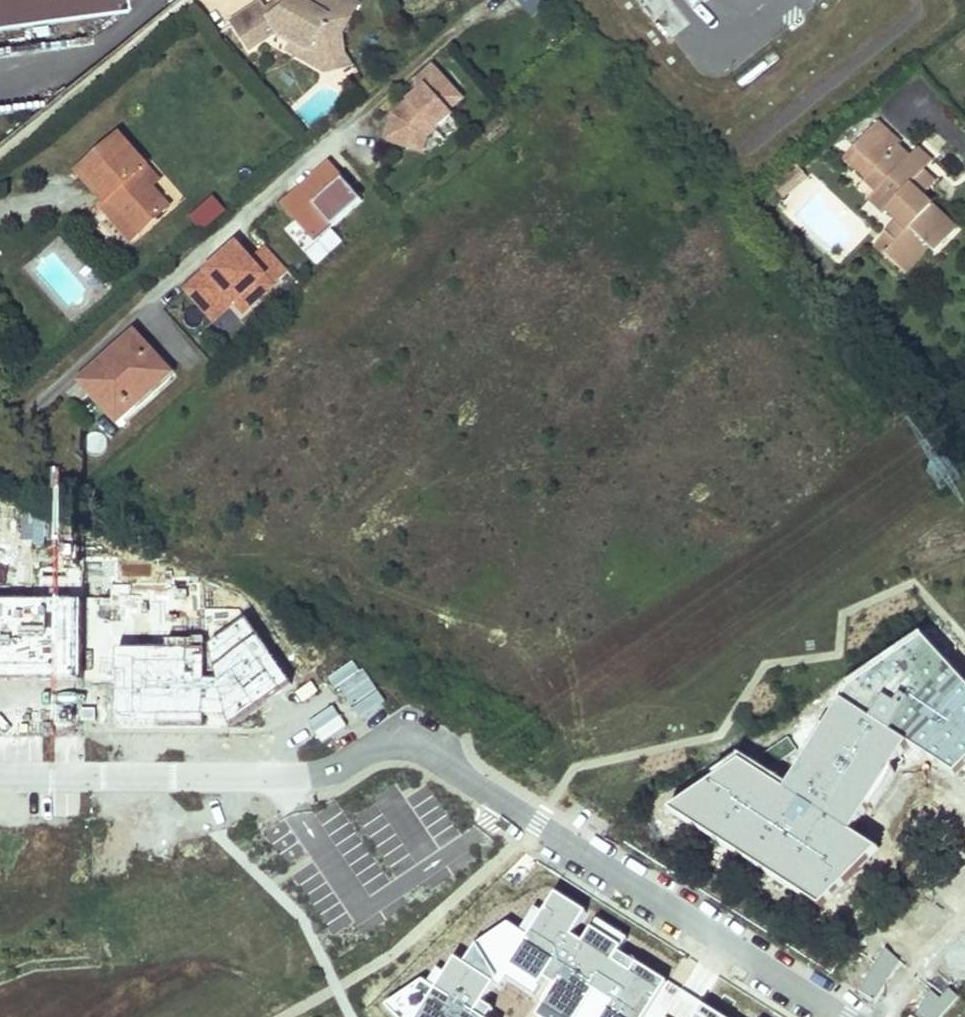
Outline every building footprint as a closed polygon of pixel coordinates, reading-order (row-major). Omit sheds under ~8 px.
[(129,10),(127,0),(0,0),(0,29),(129,10)] [(327,54),(345,51),(342,33),(358,2),(354,0),(288,0),(284,7),(269,17),(264,8),(261,3),(231,21),(247,48),(276,31),(278,33),(292,39),(327,54)] [(276,1),(264,8),(269,17),(284,7),(288,0),(276,0),(276,1)] [(693,9),(704,0),(685,0),(693,9)] [(330,67),(351,64),(345,51),(327,54),(292,39),(287,49),(330,67)] [(447,111),(461,98),(431,67),(417,80),(423,87),(392,115),(385,140),(421,151),(426,136),(450,114),(447,111)] [(878,124),(855,147),(877,168),(889,180),(876,193),(869,201),(883,215),(885,212),(901,229),(891,239),(886,234),(876,247),(901,270),(926,245),(934,253),(956,231),(922,199),(929,190),(918,179),(923,174),(898,149),(901,145),(878,124)] [(119,135),(78,171),(104,201),(108,198),(138,232),(168,206),(151,187),(138,172),(146,165),(119,135)] [(331,161),(282,204),(317,243),(335,227),(334,226),(363,200),(344,179),(345,178),(331,161)] [(798,163),(775,182),(783,192),(806,173),(798,163)] [(146,165),(138,172),(151,187),(159,180),(146,165)] [(877,168),(864,181),(876,193),(889,180),(877,168)] [(200,230),(226,209),(213,192),(186,213),(200,230)] [(104,201),(100,205),(130,239),(138,232),(108,198),(104,201)] [(240,315),(285,275),(261,249),(246,263),(232,248),(183,293),(211,324),(231,305),(240,315)] [(135,332),(82,378),(116,417),(134,401),(137,405),(172,374),(135,332)] [(77,675),(78,597),(0,597),(0,675),(77,675)] [(204,643),(113,643),(113,728),(229,728),(290,681),(243,615),(204,643)]
